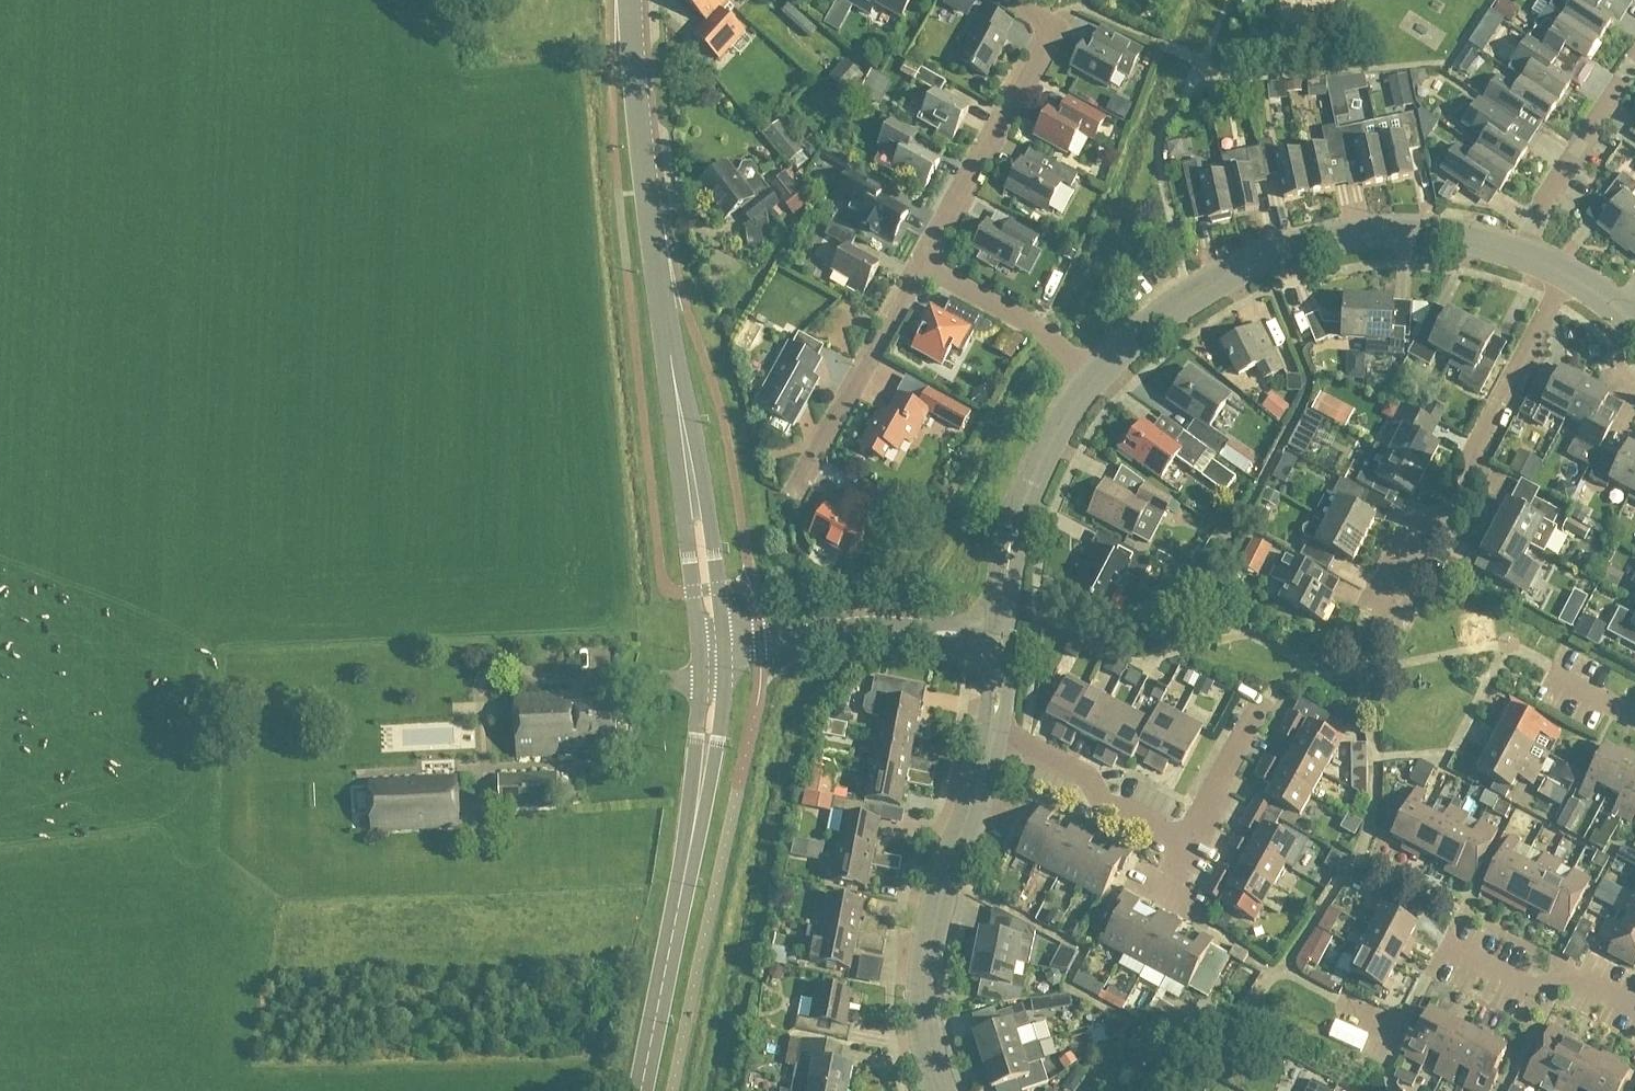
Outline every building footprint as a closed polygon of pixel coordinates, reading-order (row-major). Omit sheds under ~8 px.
[(722,0),(680,0),(706,24),(694,38),(719,61),(730,48),(742,35),(743,34),(726,19),(733,10),(725,3),(722,0)] [(910,0),(845,0),(843,3),(868,17),(874,5),(899,19),(910,0)] [(1562,19),(1597,42),(1611,22),(1598,13),(1604,3),(1600,0),(1553,0),(1547,10),(1561,19),(1562,19)] [(810,44),(819,34),(793,9),(783,20),(810,44)] [(1002,41),(1011,25),(982,9),(973,26),(976,27),(956,62),(985,79),(1006,43),(1002,41)] [(1543,25),(1538,32),(1534,29),(1527,41),(1556,60),(1564,49),(1584,63),(1597,42),(1562,19),(1561,19),(1555,29),(1547,24),(1543,25)] [(1127,78),(1140,55),(1100,34),(1093,47),(1085,43),(1070,70),(1106,89),(1115,72),(1127,78)] [(1506,72),(1521,81),(1556,105),(1569,85),(1549,71),(1556,60),(1527,41),(1506,72)] [(1472,71),(1483,56),(1471,48),(1461,63),(1472,71)] [(863,80),(845,63),(830,80),(848,97),(863,80)] [(932,94),(920,116),(916,122),(950,141),(967,111),(939,95),(945,84),(920,70),(912,83),(932,94)] [(1556,105),(1521,81),(1515,90),(1497,78),(1482,101),(1515,122),(1522,112),(1542,125),(1556,105)] [(1329,86),(1334,103),(1347,100),(1341,83),(1329,86)] [(1038,94),(1026,105),(1035,116),(1048,105),(1038,94)] [(1091,143),(1104,121),(1075,105),(1068,101),(1061,114),(1050,108),(1033,139),(1065,157),(1077,135),(1091,143)] [(1481,141),(1476,149),(1511,173),(1525,151),(1504,138),(1512,127),(1476,104),(1461,128),(1481,141)] [(1377,142),(1385,183),(1410,177),(1405,154),(1417,151),(1409,117),(1397,119),(1401,136),(1377,142)] [(873,167),(921,194),(938,164),(910,148),(916,137),(891,123),(877,147),(882,150),(873,167)] [(777,126),(764,136),(788,165),(801,155),(777,126)] [(1341,162),(1340,162),(1341,167),(1354,164),(1360,189),(1385,183),(1377,142),(1363,145),(1359,127),(1335,133),(1341,162)] [(1299,154),(1308,194),(1332,188),(1326,166),(1340,162),(1341,162),(1335,133),(1334,133),(1333,129),(1320,132),(1323,148),(1299,154)] [(1258,149),(1264,179),(1276,176),(1282,200),(1308,194),(1299,154),(1273,160),(1269,142),(1256,145),(1257,149),(1258,149)] [(1223,175),(1232,215),(1256,210),(1251,186),(1264,183),(1263,180),(1264,179),(1258,149),(1257,149),(1243,152),(1247,170),(1223,175)] [(1511,173),(1476,149),(1469,159),(1455,149),(1440,173),(1469,192),(1476,181),(1497,194),(1511,173)] [(1070,191),(1076,178),(1077,178),(1054,165),(1048,176),(1021,161),(1004,192),(1045,214),(1061,186),(1070,191)] [(1227,216),(1232,215),(1223,175),(1197,181),(1193,163),(1180,166),(1188,200),(1200,197),(1206,221),(1209,221),(1210,225),(1228,220),(1227,216)] [(727,168),(714,177),(713,176),(712,175),(710,173),(709,173),(707,172),(705,172),(704,172),(702,173),(700,173),(699,174),(698,176),(697,177),(696,179),(696,180),(696,182),(696,184),(697,185),(698,187),(699,188),(698,189),(723,224),(739,212),(751,228),(777,209),(760,186),(747,195),(727,168)] [(858,227),(890,245),(906,215),(878,199),(884,188),(852,170),(835,199),(851,208),(848,213),(859,219),(859,220),(862,221),(858,227)] [(810,203),(788,174),(773,186),(795,214),(810,203)] [(1620,176),(1601,201),(1611,209),(1595,228),(1619,247),(1634,227),(1634,188),(1620,176)] [(861,297),(878,267),(850,251),(856,240),(830,226),(823,238),(843,250),(831,272),(849,282),(846,289),(861,297)] [(1619,247),(1634,260),(1634,227),(1619,247)] [(985,228),(974,249),(982,253),(977,263),(994,273),(1000,263),(1011,269),(1022,251),(1028,255),(1035,242),(1013,230),(1007,240),(985,228)] [(1367,302),(1341,300),(1339,328),(1320,327),(1316,316),(1302,322),(1313,347),(1326,342),(1364,344),(1367,302)] [(1377,344),(1376,358),(1401,359),(1402,332),(1389,332),(1391,303),(1367,302),(1364,344),(1377,344)] [(951,349),(961,355),(972,334),(976,336),(980,336),(984,336),(988,335),(991,332),(994,329),(996,330),(997,329),(980,320),(950,303),(943,315),(930,308),(926,316),(917,331),(922,333),(912,352),(941,368),(951,349)] [(1435,353),(1449,361),(1469,325),(1446,313),(1435,336),(1420,328),(1405,357),(1427,369),(1435,353)] [(754,321),(742,343),(758,352),(770,330),(754,321)] [(1491,337),(1488,335),(1489,332),(1489,328),(1478,323),(1474,324),(1472,327),(1469,325),(1449,361),(1446,367),(1461,375),(1456,384),(1478,395),(1492,367),(1479,360),(1491,337)] [(1011,362),(1022,343),(1005,333),(998,346),(1006,350),(1002,357),(1011,362)] [(1261,383),(1282,373),(1269,348),(1259,354),(1248,333),(1221,346),(1237,377),(1254,369),(1261,383)] [(772,382),(758,410),(773,418),(768,428),(769,432),(781,438),(785,437),(790,427),(791,428),(815,382),(810,380),(819,363),(789,347),(770,381),(772,382)] [(1321,353),(1320,354),(1305,360),(1313,380),(1329,374),(1321,353)] [(1565,419),(1583,385),(1581,384),(1582,379),(1566,371),(1562,374),(1559,373),(1546,397),(1531,389),(1517,416),(1533,424),(1542,429),(1549,417),(1563,424),(1565,419)] [(1189,373),(1167,404),(1195,423),(1185,437),(1217,459),(1227,446),(1206,431),(1228,401),(1189,373)] [(1590,383),(1586,387),(1583,385),(1565,419),(1581,427),(1572,446),(1565,458),(1589,470),(1595,458),(1610,432),(1616,419),(1601,411),(1607,398),(1604,397),(1606,392),(1590,383)] [(910,447),(927,414),(959,431),(968,415),(926,393),(918,409),(896,397),(886,415),(878,411),(858,449),(882,462),(889,451),(898,455),(904,444),(910,447)] [(1316,415),(1332,423),(1340,407),(1325,398),(1316,415)] [(1267,427),(1256,434),(1266,448),(1284,435),(1278,427),(1294,416),(1282,399),(1259,416),(1267,427)] [(1436,425),(1443,412),(1426,403),(1419,416),(1436,425)] [(1395,442),(1388,456),(1422,474),(1435,449),(1421,442),(1424,436),(1429,438),(1436,425),(1402,408),(1398,416),(1387,438),(1395,442)] [(1321,422),(1305,414),(1287,449),(1302,457),(1321,422)] [(1191,474),(1206,454),(1181,436),(1172,448),(1141,424),(1128,441),(1125,439),(1116,450),(1158,482),(1174,461),(1191,474)] [(1630,497),(1634,487),(1634,451),(1627,447),(1618,463),(1603,454),(1588,482),(1605,491),(1608,485),(1630,497)] [(1409,500),(1422,474),(1388,456),(1373,448),(1354,485),(1384,500),(1389,489),(1409,500)] [(1285,456),(1279,483),(1294,487),(1300,460),(1285,456)] [(1200,479),(1224,496),(1234,481),(1210,464),(1200,479)] [(1314,518),(1324,523),(1362,543),(1374,522),(1358,513),(1367,496),(1339,481),(1331,497),(1326,494),(1314,518)] [(1160,520),(1169,503),(1142,488),(1135,502),(1103,485),(1087,516),(1129,538),(1144,511),(1160,520)] [(1279,498),(1266,492),(1260,503),(1273,510),(1279,498)] [(863,530),(875,507),(850,493),(838,516),(825,509),(810,537),(850,559),(865,531),(863,530)] [(1494,530),(1528,548),(1541,555),(1554,530),(1549,527),(1556,514),(1532,501),(1525,515),(1507,506),(1494,530)] [(1590,526),(1595,513),(1579,507),(1569,533),(1585,539),(1590,526)] [(1351,565),(1362,543),(1324,523),(1319,534),(1309,529),(1306,529),(1302,530),(1300,534),(1301,537),(1303,540),(1307,542),(1298,559),(1327,575),(1337,558),(1351,565)] [(1520,594),(1528,580),(1534,568),(1521,561),(1528,548),(1494,530),(1480,556),(1491,562),(1484,575),(1520,594)] [(1255,541),(1244,569),(1265,577),(1276,549),(1255,541)] [(1141,586),(1152,565),(1112,544),(1105,556),(1094,550),(1087,563),(1090,565),(1074,594),(1105,610),(1123,577),(1141,586)] [(1331,602),(1317,595),(1325,580),(1282,557),(1269,581),(1286,590),(1279,603),(1319,625),(1331,602)] [(1620,591),(1626,576),(1614,571),(1608,586),(1620,591)] [(1359,610),(1368,594),(1344,580),(1335,597),(1359,610)] [(1564,625),(1577,630),(1590,598),(1577,593),(1564,625)] [(1126,617),(1128,599),(1115,598),(1113,615),(1126,617)] [(1633,618),(1617,609),(1604,633),(1634,650),(1634,614),(1633,618)] [(1172,700),(1188,707),(1200,677),(1184,670),(1172,700)] [(878,721),(876,733),(911,740),(927,743),(929,730),(914,727),(918,706),(900,702),(903,684),(873,678),(869,697),(864,701),(861,713),(865,719),(878,721)] [(1059,744),(1087,691),(1066,680),(1045,719),(1057,726),(1050,739),(1059,744)] [(1087,691),(1059,744),(1068,749),(1075,736),(1086,742),(1107,702),(1087,691)] [(612,723),(609,721),(608,707),(573,708),(573,695),(514,698),(517,759),(550,757),(550,754),(576,753),(576,750),(592,749),(592,743),(610,743),(609,736),(613,734),(613,723),(612,723)] [(1492,728),(1530,749),(1537,737),(1552,745),(1557,735),(1528,720),(1532,713),(1507,700),(1492,728)] [(1107,702),(1086,742),(1098,748),(1092,761),(1101,766),(1129,713),(1107,702)] [(1137,747),(1138,748),(1149,754),(1142,767),(1151,772),(1179,719),(1157,707),(1149,724),(1137,747)] [(1129,713),(1101,766),(1110,771),(1117,758),(1129,764),(1138,748),(1137,747),(1149,724),(1129,713)] [(1293,747),(1287,757),(1320,776),(1339,743),(1287,715),(1275,737),(1293,747)] [(1179,719),(1151,772),(1161,777),(1167,764),(1179,770),(1200,730),(1179,719)] [(1524,761),(1530,749),(1492,728),(1487,736),(1494,740),(1487,752),(1535,778),(1540,769),(1524,761)] [(876,733),(869,767),(934,779),(936,767),(907,761),(911,740),(876,733)] [(1605,792),(1626,754),(1619,750),(1616,757),(1602,750),(1577,797),(1587,802),(1595,787),(1605,792)] [(1530,788),(1535,778),(1487,752),(1480,765),(1474,762),(1469,770),(1492,783),(1487,793),(1503,801),(1508,791),(1514,779),(1530,788)] [(1605,792),(1619,799),(1611,815),(1619,819),(1634,788),(1634,766),(1629,763),(1632,757),(1626,754),(1605,792)] [(1320,776),(1287,757),(1281,769),(1263,759),(1258,769),(1309,797),(1320,776)] [(934,779),(869,767),(863,801),(898,808),(902,787),(931,792),(934,779)] [(1257,795),(1250,808),(1276,823),(1282,811),(1297,819),(1309,797),(1258,769),(1252,779),(1270,789),(1264,799),(1257,795)] [(833,776),(810,772),(805,793),(829,798),(833,776)] [(555,777),(498,779),(500,812),(557,809),(555,777)] [(457,830),(455,800),(454,781),(369,786),(369,787),(375,787),(378,832),(371,832),(371,834),(457,830)] [(1619,819),(1629,824),(1634,813),(1634,788),(1619,819)] [(1407,856),(1428,817),(1417,811),(1425,796),(1415,790),(1389,839),(1402,845),(1399,852),(1407,856)] [(1547,800),(1540,812),(1557,822),(1564,810),(1547,800)] [(844,817),(837,850),(884,859),(886,846),(875,844),(879,823),(862,820),(864,808),(834,802),(832,815),(844,817)] [(1509,810),(1496,804),(1491,814),(1504,821),(1509,810)] [(1035,867),(1053,833),(1044,828),(1052,813),(1040,807),(1030,825),(1020,845),(1014,856),(1035,867)] [(1255,839),(1249,849),(1249,850),(1281,868),(1293,847),(1269,835),(1276,823),(1250,808),(1238,830),(1255,839)] [(1432,861),(1458,813),(1448,808),(1440,823),(1428,817),(1407,856),(1416,861),(1419,854),(1432,861)] [(1513,831),(1534,842),(1544,821),(1523,811),(1513,831)] [(1449,878),(1470,839),(1458,833),(1467,818),(1458,813),(1432,861),(1445,868),(1441,874),(1449,878)] [(1020,845),(1030,825),(1023,822),(1013,841),(1020,845)] [(1009,845),(1014,836),(990,823),(985,831),(1009,845)] [(1035,867),(1056,879),(1082,829),(1071,823),(1063,838),(1053,833),(1035,867)] [(1466,887),(1494,833),(1477,825),(1470,839),(1449,878),(1466,887)] [(1598,825),(1589,843),(1608,853),(1617,835),(1598,825)] [(1077,890),(1086,873),(1095,856),(1085,850),(1093,835),(1082,829),(1056,879),(1077,890)] [(1244,860),(1237,871),(1270,889),(1281,868),(1249,850),(1249,849),(1231,839),(1225,850),(1244,860)] [(1481,895),(1493,901),(1501,905),(1522,866),(1510,860),(1518,845),(1508,840),(1481,895)] [(1105,861),(1095,856),(1086,873),(1107,884),(1115,870),(1120,872),(1130,854),(1113,845),(1105,861)] [(884,859),(837,850),(831,884),(866,891),(870,870),(899,875),(901,862),(884,859)] [(1608,862),(1596,856),(1590,866),(1603,873),(1608,862)] [(1526,909),(1551,862),(1543,857),(1535,872),(1522,866),(1501,905),(1523,916),(1526,910),(1526,909)] [(1565,888),(1564,888),(1553,882),(1561,866),(1551,862),(1526,909),(1526,910),(1539,916),(1536,922),(1544,926),(1565,888)] [(1252,924),(1259,911),(1270,889),(1237,871),(1232,882),(1214,872),(1202,895),(1227,909),(1226,910),(1252,924)] [(1107,884),(1086,873),(1077,890),(1098,901),(1107,884)] [(1565,888),(1544,926),(1561,935),(1588,882),(1571,874),(1564,888),(1565,888)] [(1621,894),(1616,902),(1634,912),(1634,901),(1621,894)] [(1109,929),(1130,940),(1139,924),(1130,919),(1138,904),(1122,895),(1112,913),(1116,915),(1109,929)] [(826,898),(820,932),(884,945),(886,932),(878,930),(879,924),(864,921),(863,927),(858,926),(862,905),(826,898)] [(1369,932),(1409,952),(1413,944),(1408,941),(1414,927),(1366,902),(1361,912),(1376,919),(1369,932)] [(1619,930),(1619,931),(1634,938),(1634,912),(1616,902),(1612,910),(1611,912),(1618,915),(1612,927),(1619,930)] [(1346,940),(1355,920),(1333,910),(1324,930),(1346,940)] [(1142,968),(1168,920),(1156,913),(1148,929),(1139,924),(1130,940),(1121,957),(1142,968)] [(1142,968),(1163,979),(1180,947),(1171,941),(1179,926),(1168,920),(1142,968)] [(976,953),(975,959),(1015,967),(1027,969),(1034,934),(1011,922),(1007,941),(979,936),(979,939),(976,939),(973,941),(972,949),(973,952),(976,953)] [(1584,940),(1590,928),(1580,923),(1574,935),(1584,940)] [(1619,930),(1612,927),(1606,923),(1597,941),(1610,948),(1606,956),(1632,969),(1634,963),(1634,938),(1619,931),(1619,930)] [(1074,939),(1080,929),(1071,924),(1065,935),(1074,939)] [(1100,945),(1121,957),(1130,940),(1109,929),(1100,945)] [(884,945),(820,932),(813,967),(849,973),(853,952),(882,957),(884,945)] [(1405,961),(1409,952),(1369,932),(1363,943),(1348,936),(1343,945),(1393,971),(1399,958),(1405,961)] [(1190,952),(1180,947),(1163,979),(1185,991),(1211,942),(1199,935),(1190,952)] [(1393,971),(1343,945),(1339,954),(1354,962),(1348,975),(1387,995),(1391,986),(1386,983),(1393,971)] [(768,964),(771,965),(784,968),(787,953),(771,949),(768,964)] [(1240,966),(1246,957),(1233,949),(1227,959),(1240,966)] [(861,981),(882,984),(884,961),(864,959),(861,981)] [(1013,980),(1015,967),(975,959),(974,965),(971,965),(968,967),(967,975),(968,979),(971,979),(970,983),(1006,990),(1002,1007),(1021,1004),(1025,983),(1013,980)] [(859,1012),(861,998),(815,989),(809,1023),(796,1021),(794,1034),(823,1039),(826,1027),(844,1031),(848,1010),(859,1012)] [(1109,996),(1106,1007),(1127,1013),(1131,1002),(1109,996)] [(1043,1000),(1043,1015),(1077,1014),(1076,999),(1043,1000)] [(1154,1018),(1182,1036),(1191,1022),(1162,1004),(1154,1018)] [(982,1064),(1038,1046),(1032,1029),(1029,1030),(1022,1008),(995,1016),(999,1029),(973,1037),(982,1064)] [(1427,1012),(1414,1036),(1432,1045),(1444,1022),(1443,1021),(1427,1012)] [(1431,1076),(1440,1081),(1465,1033),(1453,1026),(1456,1020),(1447,1015),(1443,1021),(1444,1022),(1432,1045),(1427,1054),(1428,1055),(1439,1061),(1431,1076)] [(1115,1041),(1130,1035),(1123,1020),(1108,1026),(1115,1041)] [(1539,1090),(1566,1037),(1549,1028),(1522,1082),(1539,1090)] [(1479,1040),(1465,1033),(1440,1081),(1449,1085),(1457,1070),(1469,1076),(1470,1076),(1474,1067),(1486,1044),(1487,1044),(1490,1038),(1483,1034),(1479,1040)] [(1427,1054),(1432,1045),(1414,1036),(1414,1037),(1409,1035),(1399,1054),(1404,1057),(1402,1060),(1420,1069),(1428,1055),(1427,1054)] [(1584,1054),(1571,1048),(1575,1041),(1566,1037),(1539,1090),(1540,1090),(1546,1077),(1558,1082),(1554,1090),(1565,1090),(1584,1054)] [(792,1082),(838,1090),(846,1090),(851,1068),(837,1065),(840,1052),(789,1041),(784,1067),(794,1069),(792,1082)] [(1504,1053),(1487,1044),(1486,1044),(1474,1067),(1492,1076),(1504,1053)] [(1046,1086),(1040,1065),(1043,1063),(1038,1046),(982,1064),(990,1090),(991,1090),(1017,1083),(1019,1090),(1030,1090),(1046,1086)] [(1607,1059),(1600,1056),(1598,1061),(1584,1054),(1565,1090),(1592,1090),(1607,1059)] [(1077,1068),(1071,1057),(1059,1064),(1065,1075),(1077,1068)] [(1626,1076),(1614,1071),(1617,1064),(1607,1059),(1592,1090),(1619,1090),(1626,1076)] [(1474,1067),(1470,1076),(1469,1076),(1461,1090),(1463,1090),(1490,1090),(1496,1079),(1491,1077),(1492,1076),(1474,1067)] [(1409,1090),(1414,1081),(1396,1071),(1392,1080),(1409,1090)] [(792,1082),(790,1090),(838,1090),(792,1082)]
